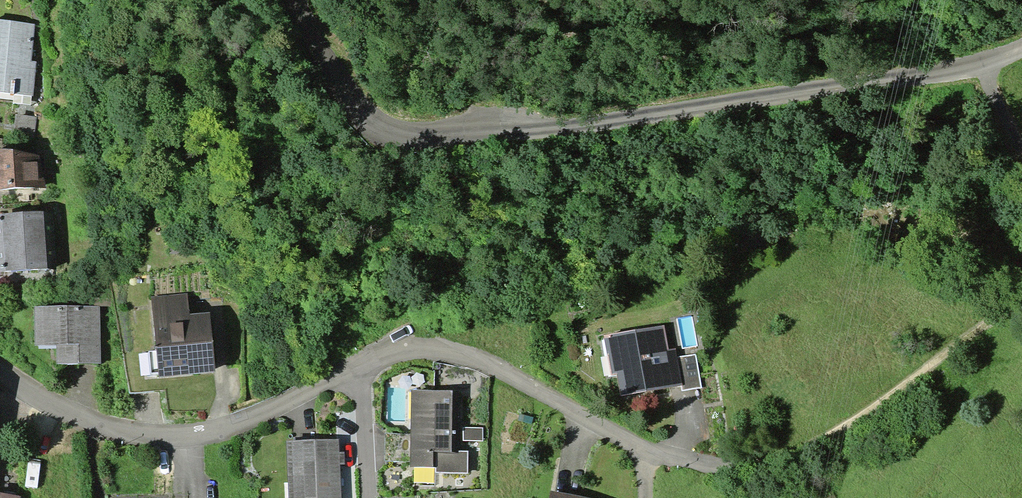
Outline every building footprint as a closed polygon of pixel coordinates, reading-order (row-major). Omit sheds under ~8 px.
[(36,24),(0,20),(0,92),(33,96),(36,61),(32,61),(36,24)] [(37,117),(15,114),(13,133),(34,136),(37,117)] [(0,149),(0,191),(46,187),(45,155),(0,149)] [(52,211),(0,214),(0,272),(56,268),(52,211)] [(187,293),(152,296),(159,377),(216,372),(210,312),(189,314),(187,293)] [(56,346),(56,364),(101,363),(100,306),(35,306),(35,346),(56,346)] [(621,395),(682,386),(677,357),(676,348),(668,349),(664,325),(604,335),(610,376),(617,375),(621,395)] [(696,354),(677,357),(682,386),(683,391),(702,388),(696,354)] [(435,473),(468,473),(468,450),(459,450),(459,452),(452,452),(452,390),(411,390),(410,467),(435,467),(435,473)] [(483,427),(463,427),(463,441),(483,441),(483,427)] [(287,441),(289,497),(341,497),(340,465),(339,452),(339,439),(287,441)]
